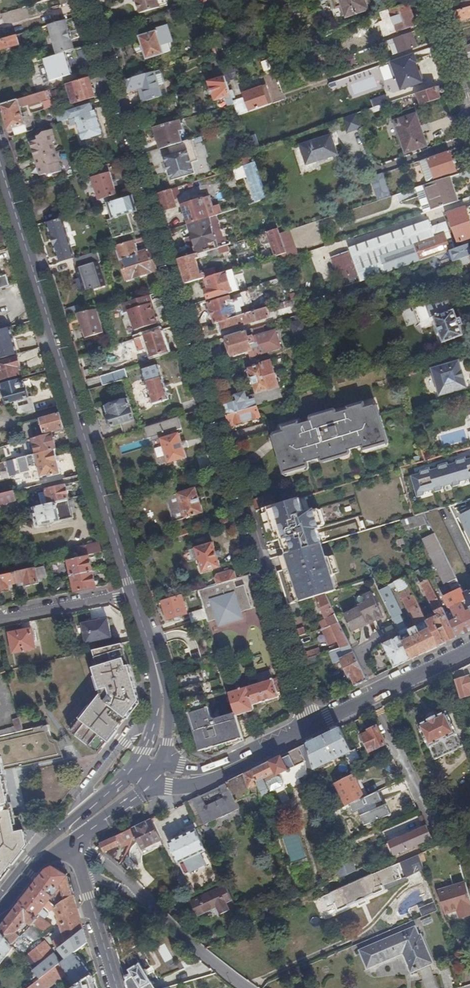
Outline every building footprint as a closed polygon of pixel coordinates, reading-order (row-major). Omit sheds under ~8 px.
[(141,14),(161,8),(159,0),(137,0),(141,14)] [(336,10),(333,11),(336,20),(347,16),(348,17),(357,14),(358,15),(359,15),(359,13),(366,11),(368,8),(367,4),(371,3),(370,0),(333,0),(336,10)] [(463,1),(460,2),(462,10),(469,8),(469,0),(462,0),(463,1)] [(417,26),(409,3),(381,13),(384,21),(393,18),(398,32),(410,28),(417,26)] [(452,13),(454,23),(469,19),(469,8),(462,10),(452,13)] [(69,31),(66,21),(49,26),(58,55),(65,53),(75,50),(71,40),(70,40),(68,31),(69,31)] [(156,32),(141,37),(147,58),(170,52),(168,44),(172,42),(167,25),(155,28),(156,32)] [(412,32),(410,28),(398,32),(400,37),(412,32)] [(417,47),(412,32),(400,37),(387,41),(389,46),(392,45),(395,55),(417,47)] [(0,40),(0,51),(19,45),(17,35),(5,39),(0,40)] [(321,48),(317,36),(310,39),(314,50),(321,48)] [(385,47),(384,42),(376,45),(377,50),(385,47)] [(216,53),(214,45),(206,48),(208,55),(211,54),(216,53)] [(462,48),(464,55),(469,53),(469,45),(462,48)] [(369,59),(365,49),(350,54),(354,64),(369,59)] [(431,80),(422,51),(397,59),(399,65),(396,66),(398,72),(401,71),(406,88),(431,80)] [(65,53),(58,55),(44,60),(51,81),(72,75),(65,53)] [(222,69),(216,53),(211,54),(219,79),(225,77),(222,69)] [(38,61),(36,54),(24,57),(26,65),(38,61)] [(339,60),(326,64),(328,72),(341,67),(339,60)] [(128,70),(131,79),(145,75),(142,66),(128,70)] [(233,66),(222,69),(225,77),(226,81),(237,77),(233,66)] [(131,79),(124,81),(127,92),(139,89),(140,92),(158,86),(157,83),(164,81),(161,70),(145,75),(131,79)] [(225,77),(219,79),(208,82),(218,109),(234,105),(234,102),(226,81),(225,77)] [(96,97),(90,78),(74,83),(79,102),(96,97)] [(158,86),(140,92),(143,102),(150,100),(149,96),(163,91),(163,92),(167,91),(164,81),(157,83),(158,86)] [(79,102),(74,83),(68,85),(74,103),(79,102)] [(347,102),(347,104),(350,102),(348,97),(351,96),(347,85),(341,87),(341,86),(333,89),(337,102),(339,104),(347,102)] [(250,112),(268,105),(262,87),(244,93),(250,112)] [(440,99),(437,87),(415,94),(417,99),(419,98),(422,105),(440,99)] [(50,95),(49,91),(1,105),(9,133),(15,131),(14,129),(26,125),(21,107),(48,99),(47,96),(50,95)] [(149,96),(150,100),(164,96),(163,92),(163,91),(149,96)] [(239,116),(249,112),(244,98),(234,102),(234,105),(239,116)] [(93,111),(91,104),(56,115),(58,122),(68,119),(71,126),(78,124),(83,140),(102,134),(95,110),(93,111)] [(421,143),(426,141),(417,113),(394,120),(405,154),(422,148),(421,143)] [(360,126),(356,114),(351,115),(341,119),(345,131),(360,126)] [(178,120),(154,127),(161,149),(170,146),(185,141),(178,120)] [(52,172),(52,175),(62,171),(54,142),(56,141),(53,130),(43,132),(40,136),(38,136),(39,139),(31,142),(41,175),(49,173),(52,172)] [(300,146),(331,136),(331,135),(299,145),(300,146)] [(337,156),(331,136),(300,146),(306,166),(337,156)] [(185,141),(170,146),(173,153),(167,155),(176,184),(195,179),(191,168),(199,165),(191,140),(185,141)] [(457,172),(450,151),(429,158),(436,179),(457,172)] [(268,198),(255,162),(245,166),(243,166),(251,191),(255,189),(259,202),(268,198)] [(119,201),(108,165),(83,172),(84,176),(92,174),(99,200),(94,202),(96,208),(108,204),(119,201)] [(234,171),(238,181),(246,178),(243,168),(234,171)] [(391,196),(384,173),(371,178),(378,201),(391,196)] [(459,201),(451,177),(418,188),(427,212),(430,211),(427,202),(430,201),(433,210),(459,201)] [(159,193),(164,210),(177,206),(171,189),(159,193)] [(138,212),(133,197),(119,201),(108,204),(112,219),(108,220),(113,235),(134,228),(130,214),(138,212)] [(184,205),(190,224),(221,213),(219,205),(212,207),(209,197),(184,205)] [(467,209),(450,216),(459,242),(463,241),(465,246),(469,244),(469,217),(467,209)] [(63,218),(47,222),(52,237),(53,237),(56,245),(55,246),(57,252),(72,247),(63,218)] [(432,226),(431,222),(391,236),(394,246),(334,267),(342,288),(386,272),(450,250),(449,247),(455,245),(447,221),(432,226)] [(350,249),(350,250),(370,243),(391,236),(431,222),(430,221),(391,234),(350,249)] [(137,240),(134,228),(113,235),(117,247),(118,246),(134,242),(137,240)] [(192,233),(199,253),(204,252),(214,249),(221,247),(230,244),(227,235),(223,237),(221,240),(216,242),(211,228),(192,233)] [(286,249),(280,233),(279,229),(268,233),(276,256),(280,255),(287,253),(286,249)] [(294,238),(291,230),(280,233),(286,249),(294,247),(292,239),(294,238)] [(370,243),(350,250),(350,251),(331,257),(334,267),(394,246),(391,236),(370,243)] [(135,245),(134,242),(118,246),(119,249),(122,258),(128,280),(156,271),(150,250),(140,253),(140,251),(139,251),(137,244),(135,245)] [(469,244),(465,246),(456,249),(450,251),(429,259),(433,269),(454,262),(468,257),(469,256),(469,245),(469,244)] [(72,247),(57,252),(60,263),(74,259),(76,259),(72,247)] [(289,259),(298,256),(294,247),(286,249),(287,253),(289,259)] [(177,253),(179,260),(193,255),(192,253),(191,253),(190,249),(177,253)] [(98,252),(76,259),(74,259),(80,278),(72,281),(74,286),(78,284),(80,289),(83,288),(84,291),(95,287),(95,289),(106,285),(98,261),(101,260),(98,252)] [(179,260),(186,284),(205,278),(206,278),(205,273),(201,274),(196,259),(205,256),(204,252),(199,253),(193,255),(179,260)] [(293,269),(289,259),(287,253),(280,255),(287,275),(294,273),(293,269)] [(469,263),(468,257),(454,262),(459,276),(465,274),(463,269),(462,270),(461,266),(469,263)] [(230,282),(237,280),(233,269),(226,271),(230,282)] [(205,289),(208,300),(240,290),(237,280),(230,282),(226,271),(206,278),(205,278),(208,288),(205,289)] [(10,286),(7,275),(0,277),(0,289),(10,286)] [(150,295),(148,288),(142,290),(145,297),(150,295)] [(287,296),(289,301),(302,297),(301,292),(287,296)] [(152,304),(150,295),(145,297),(123,304),(121,304),(124,313),(128,311),(132,324),(135,323),(137,330),(157,324),(154,315),(153,315),(149,305),(152,304)] [(447,295),(426,303),(431,319),(435,317),(437,324),(444,342),(464,335),(454,310),(453,310),(447,295)] [(209,303),(216,324),(216,323),(220,322),(244,315),(240,301),(232,304),(229,297),(209,303)] [(289,301),(244,315),(220,322),(223,332),(271,318),(269,312),(299,303),(302,311),(307,309),(304,302),(302,297),(289,301)] [(312,307),(310,300),(304,302),(307,309),(312,307)] [(64,310),(66,317),(80,312),(78,306),(64,310)] [(105,333),(97,310),(80,312),(84,327),(88,338),(105,333)] [(316,335),(308,313),(307,312),(295,316),(297,321),(293,322),(297,334),(301,333),(303,339),(316,335)] [(251,351),(252,355),(281,346),(276,329),(265,332),(263,325),(227,336),(234,357),(251,351)] [(9,327),(1,329),(0,330),(0,359),(18,354),(14,341),(9,327)] [(335,331),(334,328),(316,335),(320,346),(334,341),(334,340),(332,340),(330,332),(335,331)] [(168,352),(161,331),(136,338),(140,351),(150,348),(152,356),(168,352)] [(281,346),(252,355),(253,357),(281,348),(281,346)] [(0,362),(0,380),(20,375),(18,368),(21,367),(18,357),(0,362)] [(257,406),(283,398),(271,361),(249,368),(256,393),(247,396),(248,398),(224,406),(227,415),(257,406)] [(462,373),(464,372),(461,361),(433,369),(441,397),(469,388),(465,377),(464,378),(462,373)] [(158,364),(143,369),(153,404),(164,401),(164,402),(165,402),(165,401),(169,399),(158,364)] [(128,378),(125,368),(101,376),(103,386),(125,379),(128,378)] [(24,378),(0,384),(0,385),(3,395),(5,394),(8,404),(14,402),(17,412),(23,415),(36,411),(32,396),(29,397),(26,386),(23,387),(22,382),(25,381),(24,378)] [(124,434),(140,429),(137,418),(134,419),(129,400),(109,406),(111,414),(108,415),(112,426),(122,424),(124,434)] [(299,421),(290,424),(296,444),(301,443),(303,454),(306,453),(309,465),(310,465),(310,462),(321,458),(351,449),(363,446),(364,449),(364,448),(389,441),(390,441),(382,415),(382,416),(377,417),(375,409),(368,410),(367,406),(366,401),(349,406),(350,409),(350,412),(346,413),(346,410),(338,413),(312,420),(304,422),(305,425),(301,427),(300,424),(299,421)] [(377,417),(382,416),(379,405),(375,403),(367,406),(368,410),(375,409),(377,417)] [(260,417),(257,406),(227,415),(230,425),(260,417)] [(311,417),(312,420),(338,413),(337,410),(334,409),(312,416),(311,417)] [(421,410),(411,413),(413,419),(423,416),(421,410)] [(64,428),(59,413),(41,418),(45,433),(64,428)] [(150,440),(182,431),(179,418),(146,427),(150,440)] [(31,435),(27,422),(25,423),(21,428),(25,440),(33,438),(32,435),(31,435)] [(296,444),(290,424),(283,426),(284,430),(285,435),(279,436),(282,445),(277,447),(284,473),(285,472),(309,465),(306,453),(303,454),(301,443),(296,444)] [(285,435),(284,430),(276,432),(274,437),(277,447),(282,445),(279,436),(285,435)] [(52,433),(33,438),(36,453),(55,449),(56,449),(52,433)] [(179,434),(161,439),(168,463),(186,457),(179,434)] [(389,441),(364,448),(365,452),(367,453),(388,446),(390,444),(389,441)] [(55,449),(36,453),(14,459),(17,474),(32,471),(31,469),(30,463),(37,462),(38,467),(41,477),(46,475),(47,477),(61,474),(55,449)] [(351,449),(321,458),(322,461),(325,463),(350,455),(352,452),(351,449)] [(217,465),(213,453),(198,458),(201,470),(217,465)] [(469,484),(469,459),(412,472),(418,497),(469,484)] [(310,465),(309,465),(285,472),(286,475),(288,476),(310,470),(311,467),(310,465)] [(404,479),(401,468),(392,470),(396,482),(404,479)] [(69,499),(65,484),(46,489),(46,491),(39,493),(41,505),(69,499)] [(196,488),(166,497),(173,521),(185,517),(187,517),(203,512),(196,488)] [(14,491),(0,494),(0,504),(16,500),(14,491)] [(257,511),(276,506),(272,492),(253,498),(257,511)] [(73,518),(69,499),(41,505),(33,507),(38,526),(61,521),(60,520),(73,518)] [(280,507),(280,505),(276,506),(257,511),(260,521),(275,517),(275,515),(279,514),(277,508),(280,507)] [(424,507),(414,510),(416,516),(425,513),(430,512),(429,507),(424,507)] [(430,512),(425,513),(430,523),(435,533),(469,605),(469,575),(438,510),(430,512)] [(425,513),(416,516),(401,521),(405,529),(430,523),(425,513)] [(469,631),(469,605),(435,533),(423,540),(445,584),(449,582),(453,580),(457,587),(452,590),(453,593),(444,598),(450,609),(452,608),(457,620),(450,623),(457,637),(469,631)] [(151,535),(135,540),(138,549),(154,544),(151,535)] [(343,544),(342,538),(334,540),(336,546),(343,544)] [(103,551),(99,542),(77,547),(78,553),(74,554),(75,558),(89,555),(103,551)] [(213,543),(196,548),(203,572),(220,567),(213,543)] [(322,544),(287,554),(288,555),(291,567),(285,569),(279,571),(288,603),(289,606),(299,602),(316,597),(326,594),(337,591),(333,578),(335,575),(330,558),(326,557),(322,544)] [(89,555),(75,558),(68,560),(71,576),(93,571),(89,555)] [(282,557),(285,569),(291,567),(288,555),(282,557)] [(330,558),(335,575),(340,574),(335,557),(330,558)] [(36,568),(35,567),(15,572),(17,583),(26,581),(27,586),(39,584),(38,579),(47,577),(44,566),(36,568)] [(234,579),(237,578),(235,571),(231,570),(216,574),(214,578),(216,585),(234,579)] [(93,571),(71,576),(75,591),(97,587),(93,571)] [(15,572),(0,575),(0,593),(9,590),(8,585),(17,583),(15,572)] [(379,591),(394,623),(400,634),(401,636),(412,659),(439,646),(427,621),(406,578),(379,591)] [(236,587),(234,579),(216,585),(198,590),(203,609),(206,619),(208,623),(217,620),(216,621),(222,621),(227,620),(232,619),(235,618),(238,616),(242,614),(244,612),(244,611),(255,608),(248,584),(236,587)] [(439,646),(457,637),(450,623),(429,580),(422,583),(437,616),(439,619),(436,621),(434,618),(427,621),(439,646)] [(353,632),(359,628),(384,616),(372,592),(364,596),(367,602),(359,606),(360,608),(345,615),(347,619),(353,632)] [(339,623),(326,594),(316,597),(327,620),(319,623),(321,629),(322,629),(339,623)] [(187,614),(182,595),(162,601),(168,620),(187,614)] [(302,611),(299,602),(289,606),(286,606),(289,616),(302,611)] [(192,623),(206,619),(203,609),(189,613),(192,623)] [(100,621),(93,622),(83,624),(87,644),(112,639),(109,619),(100,621)] [(360,632),(359,628),(353,632),(347,619),(345,620),(352,636),(360,632)] [(342,648),(350,645),(339,623),(322,629),(329,644),(335,641),(337,643),(339,642),(342,648)] [(294,631),(296,638),(306,634),(305,628),(294,631)] [(36,649),(32,629),(10,634),(14,653),(24,652),(24,653),(25,653),(25,651),(36,649)] [(395,668),(412,659),(401,636),(392,640),(388,642),(384,645),(395,668)] [(69,735),(79,743),(97,757),(116,732),(130,714),(117,705),(120,700),(126,699),(125,692),(134,690),(123,644),(94,651),(98,668),(93,669),(95,677),(98,692),(99,696),(69,735)] [(355,687),(368,681),(352,648),(350,645),(342,648),(332,651),(341,660),(350,677),(351,676),(355,687)] [(303,660),(317,655),(322,654),(320,649),(302,655),(303,660)] [(303,660),(306,669),(320,665),(317,655),(303,660)] [(453,672),(461,698),(469,695),(469,664),(453,672)] [(236,713),(236,716),(253,710),(254,709),(253,705),(279,697),(270,669),(255,674),(257,684),(229,692),(231,698),(232,702),(236,713)] [(210,757),(233,746),(231,741),(243,738),(236,716),(236,713),(215,720),(212,719),(209,709),(206,710),(203,698),(205,697),(201,685),(206,684),(202,671),(178,679),(195,735),(200,733),(202,739),(197,740),(201,753),(210,757)] [(117,705),(130,714),(137,704),(134,690),(125,692),(126,699),(120,700),(117,705)] [(436,759),(462,746),(457,733),(447,711),(436,716),(436,715),(428,719),(429,720),(419,725),(429,747),(430,746),(436,759)] [(24,731),(20,718),(13,720),(15,727),(6,730),(0,732),(0,737),(24,731)] [(1,880),(10,868),(27,847),(29,845),(22,817),(17,818),(15,812),(13,813),(11,804),(4,775),(7,775),(6,771),(5,767),(59,755),(58,750),(54,740),(49,725),(24,731),(0,737),(0,882),(1,880)] [(386,743),(377,726),(369,730),(370,732),(362,735),(370,751),(386,743)] [(352,750),(341,727),(308,743),(315,769),(327,763),(328,765),(332,763),(331,761),(336,758),(335,756),(338,754),(339,757),(347,754),(351,761),(350,762),(351,762),(352,762),(352,761),(357,759),(360,758),(355,749),(352,750)] [(233,746),(244,741),(243,738),(231,741),(233,746)] [(315,769),(308,743),(253,769),(258,786),(262,799),(271,795),(270,792),(265,782),(276,776),(305,762),(309,773),(316,770),(315,769)] [(6,771),(60,758),(59,755),(5,767),(6,771)] [(258,786),(253,769),(219,786),(224,796),(205,806),(200,795),(187,802),(199,828),(239,808),(240,808),(237,802),(247,797),(246,795),(248,794),(250,792),(250,788),(258,786)] [(365,797),(354,774),(336,783),(347,806),(365,797)] [(265,782),(270,792),(283,786),(284,783),(281,777),(276,776),(265,782)] [(384,795),(363,805),(372,824),(383,819),(381,815),(393,810),(393,809),(400,805),(397,798),(388,802),(384,795)] [(182,809),(187,823),(193,820),(187,807),(182,809)] [(329,814),(338,846),(344,844),(334,812),(329,814)] [(151,846),(161,841),(162,841),(152,819),(131,829),(135,837),(137,842),(144,854),(153,850),(151,846)] [(120,844),(132,838),(135,837),(131,829),(101,843),(105,853),(109,851),(121,845),(120,844)] [(196,829),(169,842),(179,863),(184,861),(190,873),(206,864),(201,853),(206,850),(196,829)] [(395,853),(432,837),(428,829),(416,834),(415,832),(390,843),(395,853)] [(342,860),(347,875),(358,870),(350,851),(354,849),(351,840),(344,844),(338,846),(342,860)] [(140,856),(144,854),(137,842),(135,844),(140,856)] [(418,854),(323,896),(327,907),(335,903),(337,909),(348,904),(357,900),(357,901),(366,898),(365,896),(375,892),(375,893),(385,889),(383,884),(402,877),(398,867),(400,866),(404,876),(406,875),(420,869),(418,866),(422,865),(418,854)] [(339,878),(347,875),(342,860),(334,862),(339,878)] [(59,950),(84,929),(68,876),(54,867),(47,870),(20,904),(38,920),(32,926),(28,930),(26,933),(25,933),(36,942),(53,927),(45,920),(49,915),(44,910),(45,908),(51,912),(54,911),(55,914),(57,912),(64,933),(55,940),(57,942),(54,944),(59,950)] [(12,869),(10,868),(1,880),(3,881),(12,869)] [(383,884),(385,889),(407,879),(406,875),(404,876),(402,877),(383,884)] [(454,885),(454,887),(439,893),(445,913),(457,909),(460,918),(469,915),(469,897),(465,882),(454,885)] [(232,900),(227,889),(220,892),(219,889),(190,902),(196,916),(217,906),(220,914),(229,910),(225,902),(232,900)] [(421,908),(424,916),(436,911),(434,902),(421,908)] [(20,904),(0,931),(13,946),(21,937),(18,934),(27,922),(32,926),(38,920),(20,904)] [(429,916),(421,920),(423,925),(432,922),(429,916)] [(415,927),(361,951),(360,951),(365,965),(367,969),(403,953),(411,972),(414,970),(415,971),(419,969),(418,969),(433,962),(420,934),(419,935),(415,927)] [(89,943),(84,929),(59,950),(55,953),(35,969),(34,971),(42,980),(61,964),(57,959),(64,953),(71,947),(76,953),(89,943)] [(0,931),(0,967),(15,949),(13,946),(0,931)] [(35,969),(55,953),(46,942),(30,955),(31,956),(27,959),(35,969)] [(68,959),(76,953),(71,947),(64,953),(68,959)] [(128,987),(155,987),(133,952),(119,960),(128,987)] [(76,953),(68,959),(61,964),(42,980),(31,987),(50,987),(69,973),(78,987),(93,977),(76,953)] [(309,965),(298,970),(299,975),(311,970),(309,965)] [(188,982),(186,975),(162,981),(164,987),(169,987),(188,982)] [(93,977),(78,987),(76,987),(97,987),(93,977)]
